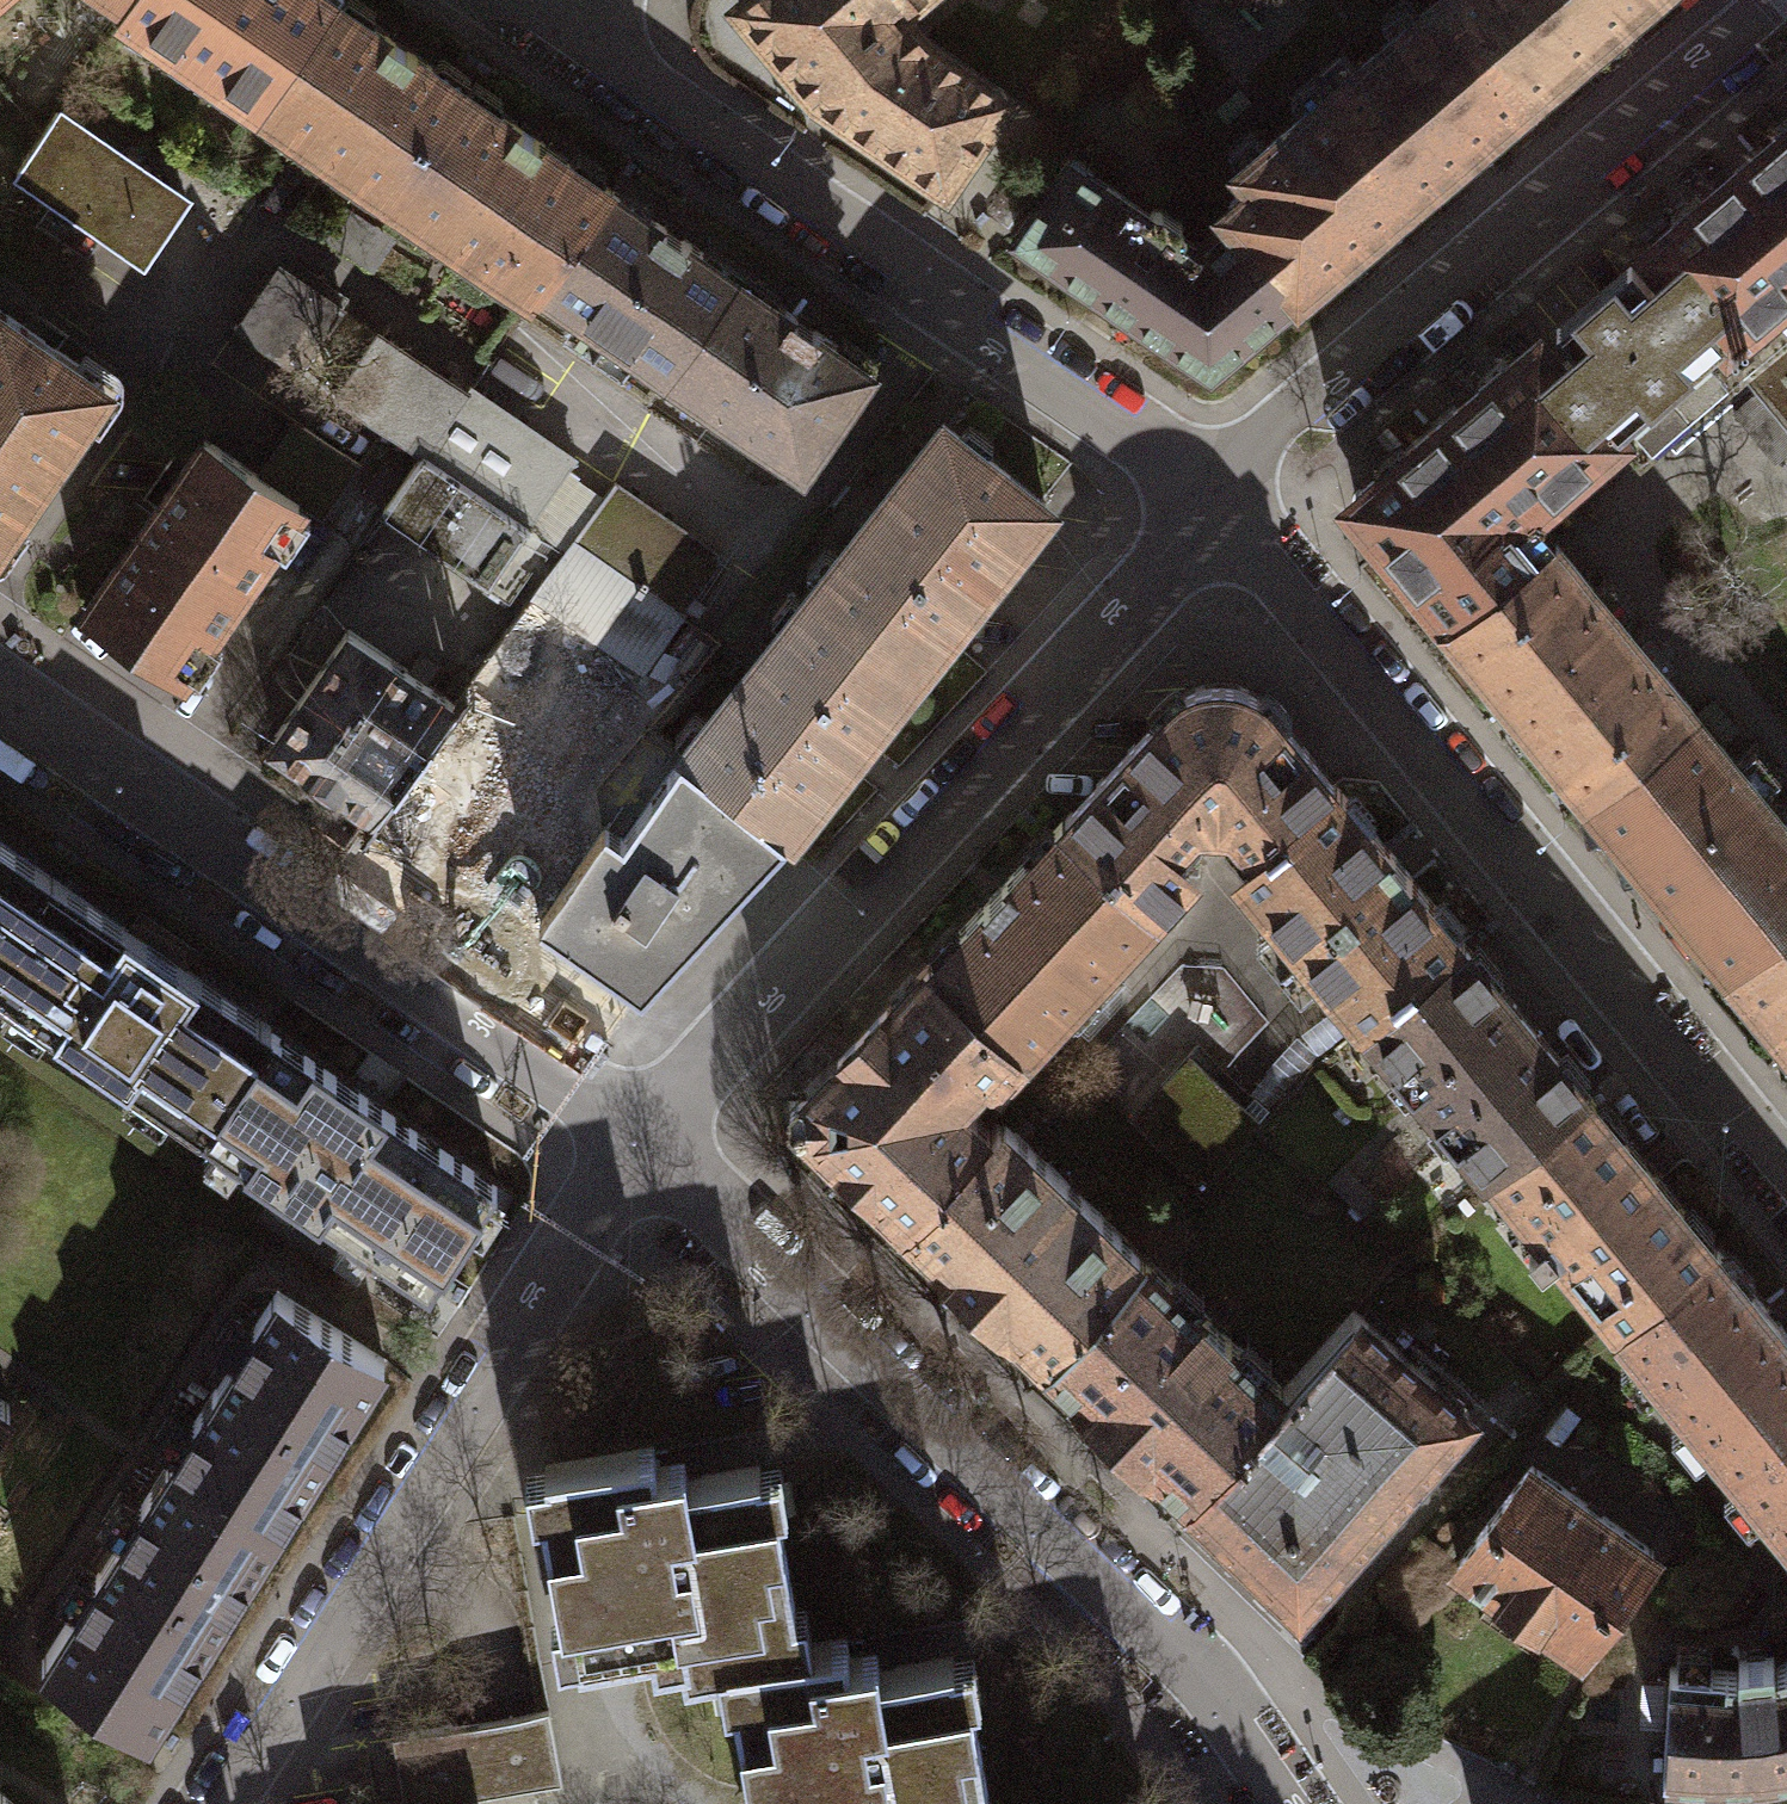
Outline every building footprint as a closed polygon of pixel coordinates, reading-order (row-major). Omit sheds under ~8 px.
[(336,0),(124,0),(122,3),(117,11),(262,110),(337,1),(336,0)] [(901,11),(915,0),(746,0),(738,7),(815,98),(944,187),(1007,97),(926,42),(901,11)] [(1332,90),(1368,132),(1356,142),(1407,201),(1531,96),(1449,0),(1439,0),(1332,90)] [(1644,0),(1449,0),(1531,96),(1644,0)] [(465,89),(337,1),(262,110),(390,197),(465,89)] [(610,188),(465,89),(390,197),(535,297),(541,288),(610,188)] [(1234,226),(1235,224),(1297,295),(1407,201),(1356,142),(1368,132),(1332,90),(1243,166),(1243,170),(1252,182),(1231,199),(1228,205),(1228,211),(1228,216),(1234,226)] [(185,197),(57,111),(15,172),(143,258),(185,197)] [(1556,325),(1575,349),(1560,361),(1618,430),(1634,417),(1659,448),(1740,376),(1786,338),(1786,128),(1556,325)] [(1015,234),(1211,368),(1297,295),(1235,224),(1234,226),(1205,251),(1185,236),(1185,229),(1183,223),(1161,208),(1153,208),(1148,212),(1068,157),(1015,234)] [(610,188),(541,288),(669,375),(737,276),(610,188)] [(301,374),(344,310),(280,267),(236,331),(301,374)] [(737,276),(669,375),(803,467),(871,368),(737,276)] [(0,310),(0,538),(107,383),(0,310)] [(334,397),(420,456),(422,458),(426,453),(466,394),(378,334),(334,397)] [(1740,376),(1786,433),(1786,338),(1740,376)] [(1618,430),(1560,361),(1541,339),(1348,501),(1451,623),(1538,552),(1511,519),(1536,499),(1539,503),(1621,434),(1618,430)] [(471,388),(466,394),(426,453),(529,523),(574,458),(471,388)] [(1048,507),(943,424),(811,590),(917,672),(1048,507)] [(304,425),(267,480),(300,503),(298,506),(323,523),(362,465),(304,425)] [(180,675),(298,506),(300,503),(267,480),(206,438),(86,610),(180,675)] [(523,607),(533,593),(566,548),(529,523),(426,453),(422,458),(420,456),(384,508),(488,580),(486,582),(523,607)] [(574,538),(682,613),(722,555),(614,482),(574,538)] [(574,538),(566,548),(533,593),(643,669),(682,613),(574,538)] [(1538,552),(1451,623),(1592,795),(1694,711),(1553,540),(1538,552)] [(917,672),(811,590),(680,755),(786,838),(917,672)] [(273,740),(373,808),(453,701),(349,630),(273,740)] [(1064,818),(1161,909),(1184,884),(1186,855),(1176,847),(1196,827),(1228,827),(1253,855),(1337,787),(1268,704),(1248,690),(1225,684),(1201,685),(1179,695),(1064,818)] [(548,751),(489,710),(453,701),(373,808),(539,922),(605,826),(533,775),(548,751)] [(1592,795),(1733,967),(1786,922),(1786,825),(1694,711),(1592,795)] [(680,755),(623,838),(605,826),(539,922),(643,993),(786,838),(680,755)] [(1372,1018),(1464,942),(1337,787),(1253,855),(1245,862),(1245,884),(1354,1018),(1372,1018)] [(927,965),(1023,1054),(1025,1055),(1161,909),(1064,818),(927,965)] [(50,874),(0,840),(0,948),(50,874)] [(272,1026),(50,874),(0,948),(0,994),(201,1131),(272,1026)] [(1733,967),(1786,1033),(1786,922),(1733,967)] [(1467,1134),(1496,1169),(1589,1094),(1464,942),(1372,1018),(1401,1053),(1392,1061),(1458,1141),(1467,1134)] [(904,1223),(993,1132),(962,1101),(984,1078),(992,1086),(1023,1054),(927,965),(809,1091),(809,1092),(799,1093),(789,1104),(789,1123),(801,1134),(811,1133),(811,1134),(904,1223)] [(272,1026),(201,1131),(425,1285),(497,1180),(272,1026)] [(1260,1122),(1189,1055),(1130,1120),(1202,1188),(1260,1122)] [(1589,1094),(1496,1169),(1494,1171),(1544,1231),(1527,1244),(1541,1261),(1557,1248),(1618,1322),(1713,1244),(1589,1094)] [(1049,1364),(1143,1256),(1003,1120),(993,1132),(904,1223),(1049,1364)] [(1737,1471),(1786,1430),(1786,1335),(1713,1244),(1618,1322),(1615,1324),(1737,1471)] [(1286,1391),(1283,1387),(1144,1254),(1143,1256),(1049,1364),(1191,1500),(1286,1391)] [(277,1290),(171,1456),(279,1524),(385,1358),(277,1290)] [(1286,1391),(1191,1500),(1299,1603),(1470,1411),(1354,1308),(1283,1387),(1286,1391)] [(0,1398),(0,1419),(9,1404),(0,1398)] [(1737,1471),(1786,1532),(1786,1430),(1737,1471)] [(738,1656),(791,1647),(786,1613),(795,1612),(777,1505),(767,1506),(760,1465),(688,1477),(685,1459),(657,1464),(654,1447),(545,1465),(552,1507),(543,1508),(568,1659),(634,1648),(652,1645),(654,1662),(682,1657),(684,1673),(739,1664),(738,1656)] [(171,1456),(41,1661),(149,1729),(279,1524),(171,1456)] [(1653,1551),(1531,1462),(1458,1561),(1580,1650),(1653,1551)] [(738,1656),(739,1664),(745,1698),(735,1700),(749,1785),(752,1803),(979,1803),(989,1802),(971,1694),(960,1696),(953,1656),(880,1668),(877,1650),(849,1655),(846,1638),(791,1647),(738,1656)] [(1775,1665),(1774,1655),(1738,1658),(1737,1671),(1671,1667),(1663,1774),(1705,1778),(1733,1779),(1766,1777),(1786,1772),(1786,1662),(1775,1665)] [(472,1799),(563,1783),(550,1707),(408,1732),(417,1783),(401,1786),(404,1803),(441,1803),(472,1799)] [(0,1792),(0,1803),(19,1803),(0,1792)]
